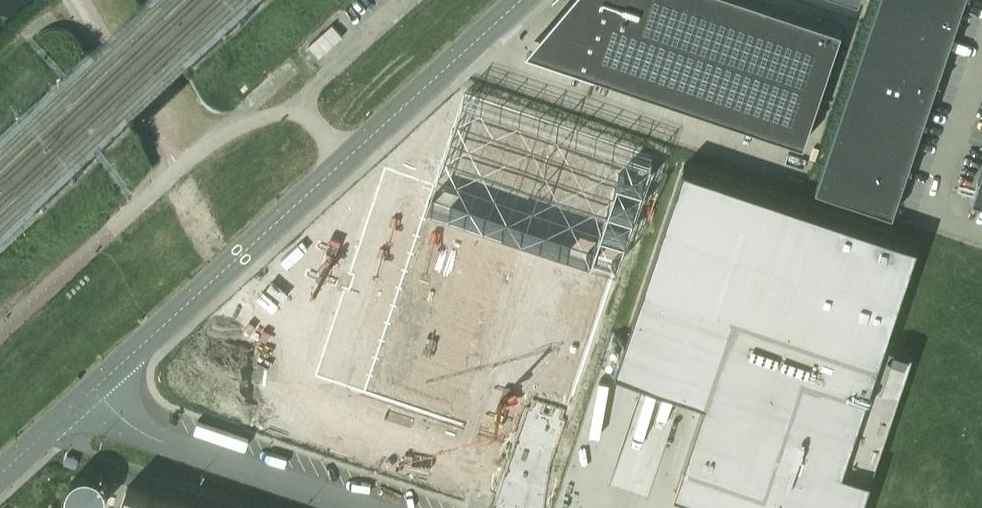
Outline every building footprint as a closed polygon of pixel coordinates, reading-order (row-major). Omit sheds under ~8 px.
[(537,51),(596,71),(805,141),(843,28),(761,0),(576,0),(537,51)] [(816,187),(893,213),(965,0),(879,0),(816,187)] [(309,293),(254,342),(314,403),(348,369),(348,359),(568,428),(659,160),(460,99),(446,145),(421,137),(400,206),(344,187),(309,293)] [(616,369),(706,399),(675,489),(723,505),(732,507),(861,507),(913,352),(885,343),(918,243),(684,165),(627,336),(616,369)] [(972,198),(981,201),(981,169),(972,198)] [(128,486),(120,507),(195,507),(128,486)]
